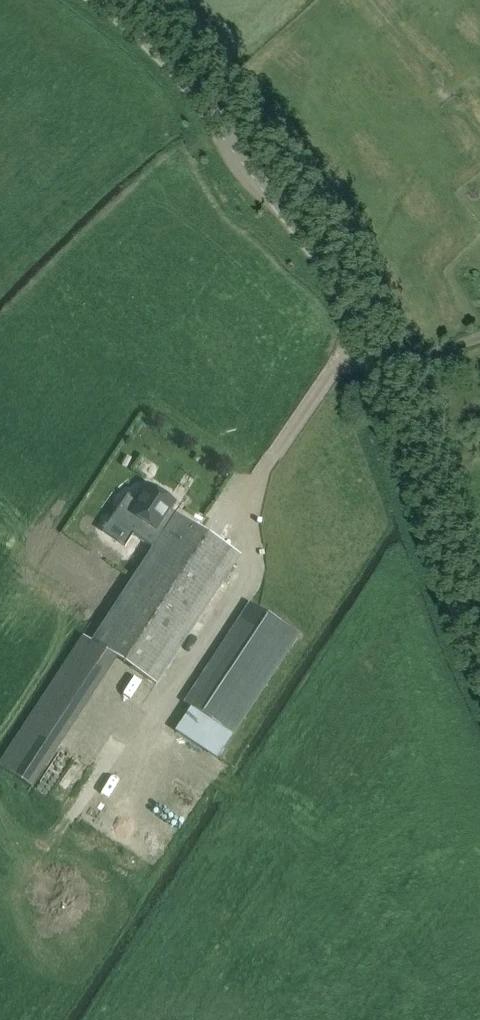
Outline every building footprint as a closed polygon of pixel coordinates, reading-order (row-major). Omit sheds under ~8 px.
[(127,494),(110,520),(133,535),(153,548),(154,546),(180,564),(200,534),(199,533),(202,530),(176,513),(175,514),(169,510),(174,502),(169,499),(148,485),(138,501),(127,494)] [(153,548),(91,642),(116,658),(156,685),(241,555),(202,530),(199,533),(200,534),(180,564),(154,546),(153,548)] [(229,636),(184,704),(190,708),(233,736),(299,635),(259,609),(250,603),(229,636)]
